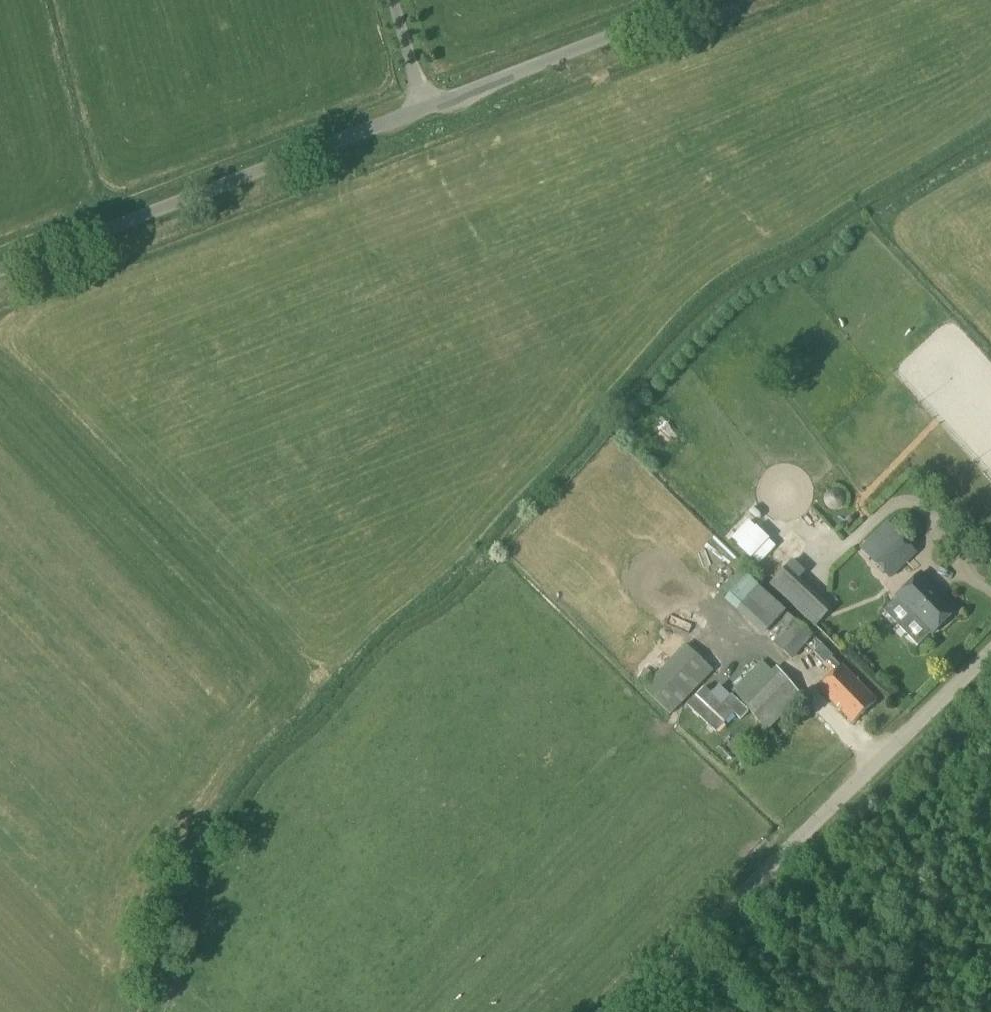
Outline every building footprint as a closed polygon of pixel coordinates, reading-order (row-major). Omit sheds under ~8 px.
[(861,549),(872,560),(897,536),(886,524),(861,549)] [(872,560),(889,577),(915,552),(898,535),(897,536),(872,560)] [(809,576),(819,571),(808,553),(799,558),(809,576)] [(797,578),(782,592),(823,637),(838,623),(797,578)] [(903,603),(920,622),(922,620),(933,632),(955,612),(944,599),(946,598),(929,579),(903,603)] [(734,602),(784,656),(807,635),(757,580),(734,602)] [(791,662),(805,675),(826,651),(811,639),(791,662)] [(654,699),(670,715),(712,670),(697,655),(654,699)] [(747,678),(770,670),(764,655),(741,663),(747,678)] [(818,686),(853,722),(876,700),(841,664),(818,686)] [(742,700),(766,729),(801,696),(775,666),(742,700)]
